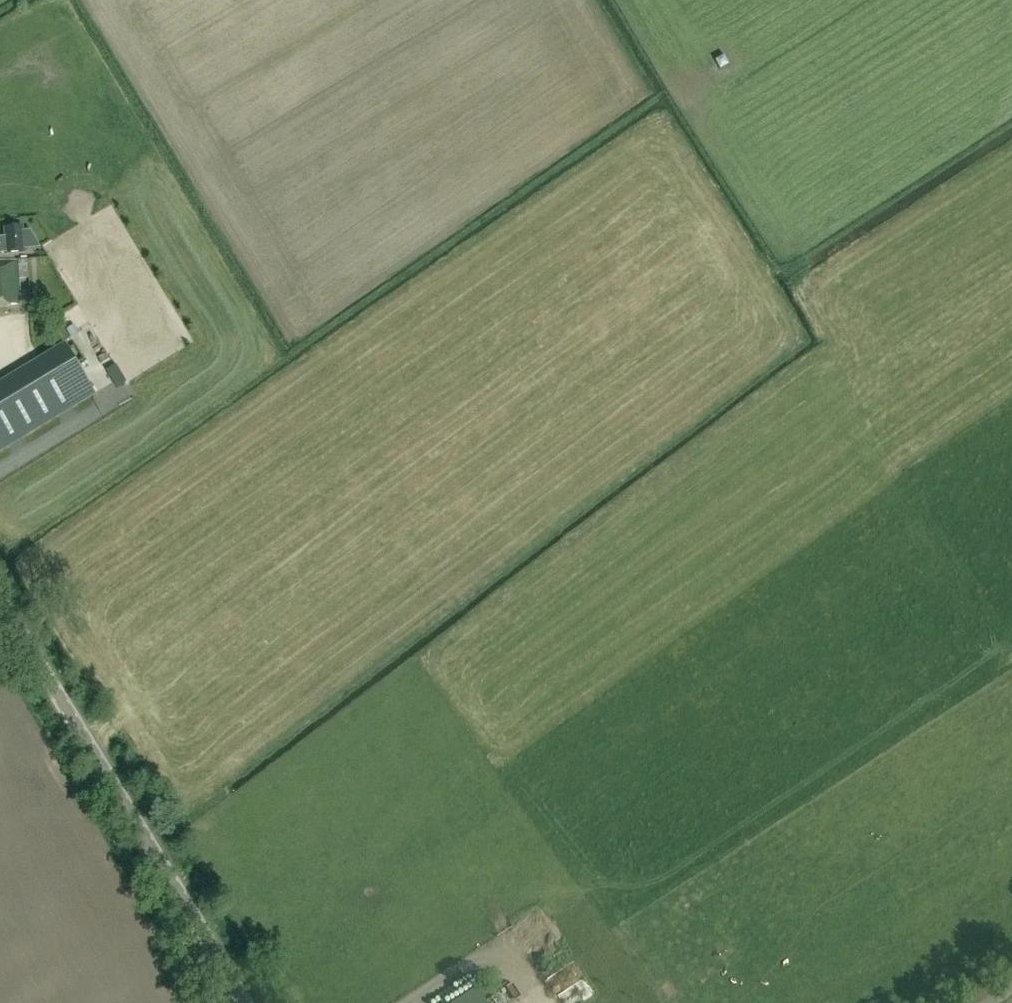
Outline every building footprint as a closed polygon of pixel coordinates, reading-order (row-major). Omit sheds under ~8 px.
[(0,237),(0,254),(25,252),(25,250),(23,232),(23,226),(5,228),(6,237),(0,237)] [(17,261),(0,262),(0,306),(20,305),(17,261)] [(41,425),(92,393),(79,371),(66,349),(26,373),(0,389),(0,450),(41,425)] [(106,370),(116,388),(126,382),(115,365),(106,370)]
